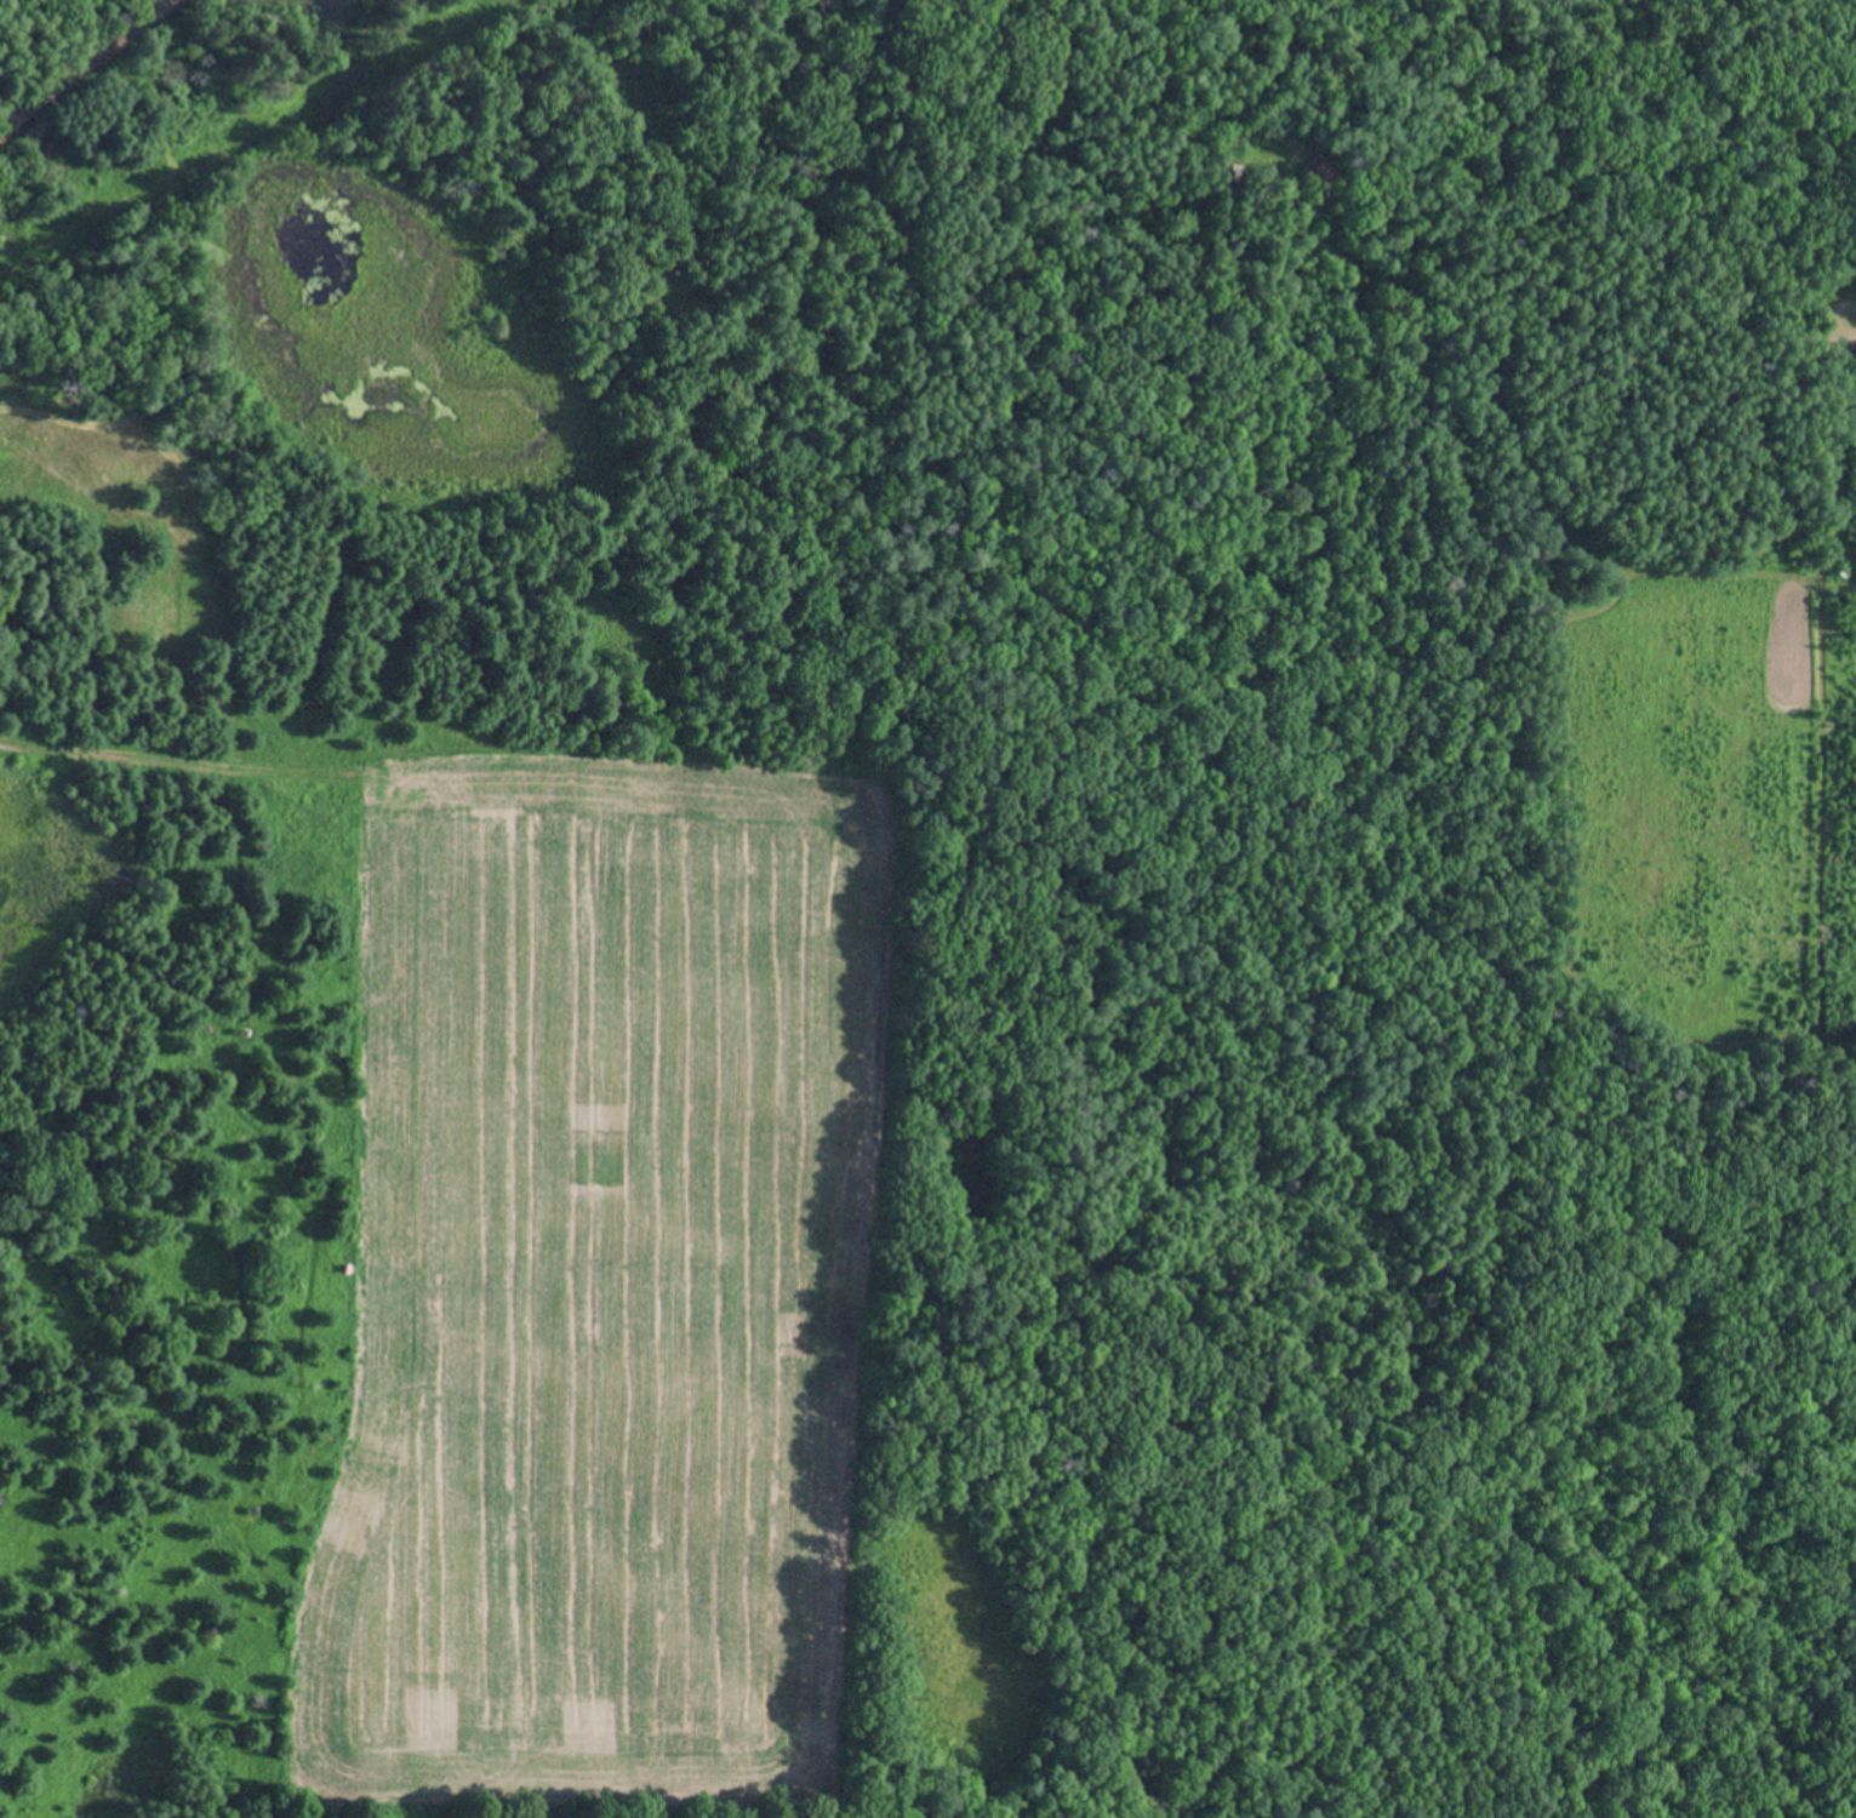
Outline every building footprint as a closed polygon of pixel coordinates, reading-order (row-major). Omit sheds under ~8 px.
[(1304,178),(1324,200),(1342,183),(1322,161),(1304,178)] [(1329,240),(1342,232),(1336,223),(1323,231),(1329,240)]
